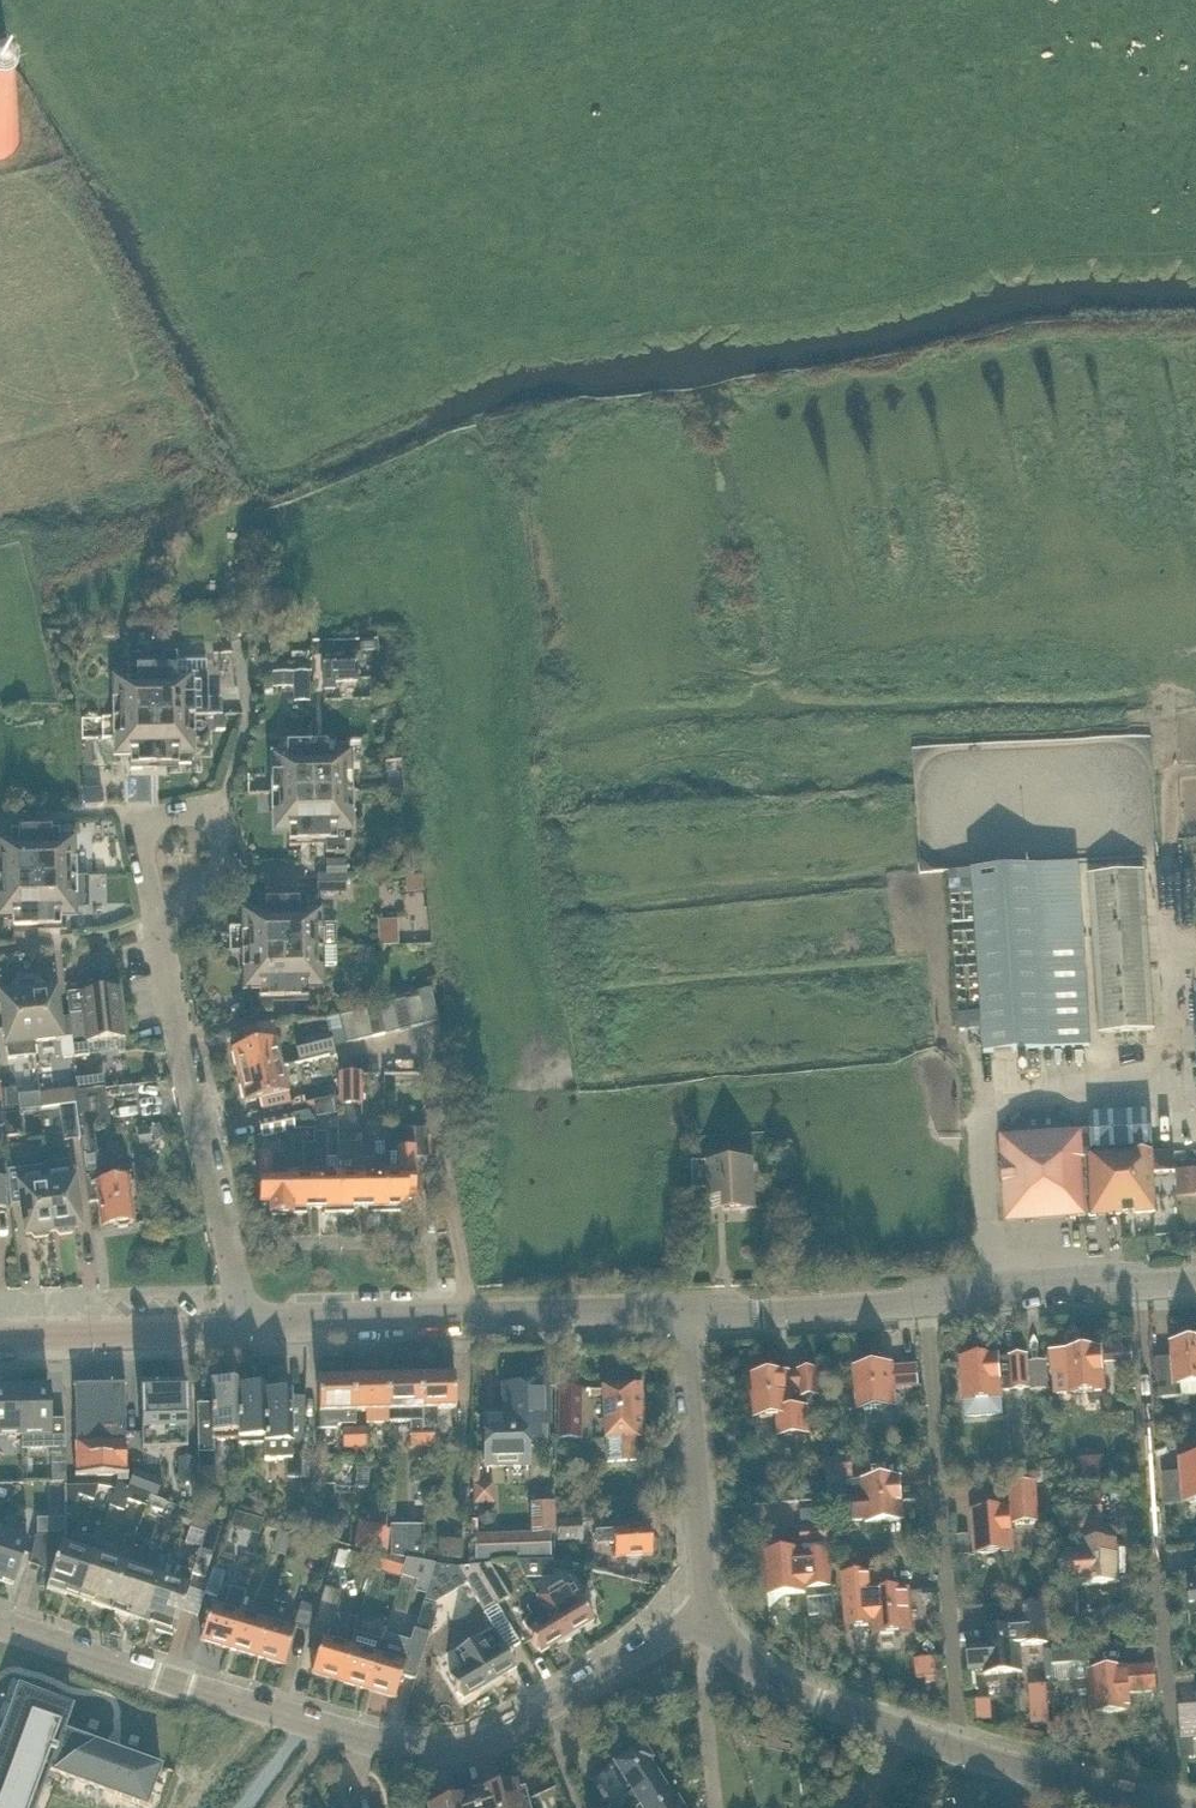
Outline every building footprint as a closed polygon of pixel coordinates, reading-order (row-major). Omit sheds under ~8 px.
[(4,110),(0,109),(0,162),(3,161),(11,157),(16,151),(20,145),(22,134),(19,124),(13,115),(4,110)] [(177,679),(177,675),(177,653),(165,654),(165,667),(153,667),(154,716),(191,715),(190,678),(177,679)] [(140,668),(140,663),(140,654),(129,654),(129,680),(117,680),(117,717),(154,716),(153,667),(140,668)] [(192,752),(191,716),(191,715),(154,716),(155,764),(167,764),(168,769),(179,769),(179,752),(192,752)] [(143,765),(155,764),(154,716),(117,717),(118,753),(131,753),(131,770),(143,770),(143,765)] [(337,754),(336,750),(336,738),(325,738),(325,743),(312,743),(314,792),(351,791),(349,754),(337,754)] [(312,743),(300,744),(300,739),(288,740),(289,756),(275,756),(276,793),(314,792),(312,743)] [(352,827),(351,791),(314,792),(315,840),(326,839),(326,853),(346,853),(345,844),(340,844),(339,828),(352,827)] [(302,840),(315,840),(314,792),(276,793),(277,830),(289,829),(290,846),(302,845),(302,840)] [(39,830),(35,830),(36,878),(73,877),(73,876),(72,840),(60,841),(60,836),(59,824),(48,824),(47,824),(48,830),(39,830)] [(9,878),(36,878),(35,830),(32,830),(23,830),(23,825),(11,825),(11,837),(12,842),(0,842),(0,878),(9,878)] [(327,859),(327,875),(333,875),(340,875),(340,859),(327,859)] [(1044,866),(973,870),(977,921),(977,931),(982,1000),(983,1012),(984,1029),(985,1053),(1091,1046),(1079,863),(1044,866)] [(1102,1032),(1155,1029),(1144,870),(1092,874),(1102,1032)] [(421,873),(404,874),(403,874),(406,891),(423,891),(421,873)] [(327,875),(317,875),(318,893),(347,892),(347,875),(340,875),(333,875),(327,875)] [(73,877),(36,878),(38,926),(41,926),(50,926),(50,931),(61,931),(61,918),(61,914),(74,913),(74,906),(87,906),(86,876),(73,877)] [(3,916),(3,915),(13,915),(13,920),(14,932),(25,931),(25,926),(34,926),(38,926),(36,878),(9,878),(0,878),(0,916),(3,916)] [(307,912),(307,907),(306,895),(295,896),(295,901),(283,901),(284,949),(320,948),(319,911),(307,912)] [(283,901),(270,902),(270,896),(258,896),(259,913),(246,913),(247,950),(284,949),(283,901)] [(321,985),(321,963),(334,963),(334,948),(320,948),(284,949),(285,998),(297,997),(298,1002),(309,1002),(308,985),(321,985)] [(272,998),(285,998),(284,949),(247,950),(248,987),(260,987),(261,998),(253,998),(253,1012),(272,1011),(272,998)] [(56,991),(50,991),(47,987),(35,989),(32,993),(29,993),(34,1042),(72,1038),(70,1018),(59,1019),(56,991)] [(431,988),(418,991),(419,996),(426,1024),(439,1021),(431,988)] [(124,1038),(119,995),(119,989),(82,993),(84,1012),(69,1014),(70,1018),(72,1038),(75,1057),(90,1056),(88,1042),(124,1038)] [(29,993),(26,994),(22,990),(10,991),(7,996),(2,997),(7,1045),(8,1045),(9,1059),(36,1056),(34,1042),(29,993)] [(413,1027),(426,1024),(419,996),(406,1000),(413,1027)] [(400,1030),(413,1027),(406,1000),(393,1003),(400,1030)] [(387,1034),(400,1030),(393,1003),(380,1006),(387,1034)] [(373,1037),(387,1034),(380,1006),(367,1009),(373,1037)] [(360,1040),(373,1037),(367,1009),(354,1012),(360,1040)] [(347,1043),(360,1040),(354,1012),(340,1015),(347,1043)] [(983,1012),(960,1013),(961,1031),(984,1029),(983,1012)] [(334,1046),(347,1043),(340,1015),(327,1019),(332,1040),(334,1046)] [(282,1067),(276,1041),(273,1024),(243,1030),(247,1047),(234,1050),(235,1054),(233,1055),(235,1067),(238,1066),(241,1077),(282,1067)] [(336,1055),(334,1046),(332,1040),(297,1048),(301,1063),(336,1055)] [(304,1079),(339,1071),(336,1055),(301,1063),(304,1079)] [(285,1093),(288,1093),(282,1067),(241,1077),(243,1088),(240,1088),(243,1100),(246,1100),(247,1102),(256,1100),(259,1113),(288,1106),(285,1093)] [(362,1076),(363,1076),(363,1075),(343,1076),(343,1098),(363,1097),(362,1076)] [(79,1093),(105,1089),(104,1077),(77,1081),(79,1093)] [(13,1090),(1,1091),(4,1115),(20,1113),(18,1089),(13,1090)] [(74,1089),(40,1093),(41,1109),(60,1107),(73,1105),(74,1105),(76,1105),(75,1092),(74,1089)] [(94,1126),(110,1124),(105,1089),(79,1093),(76,1093),(77,1105),(81,1139),(89,1203),(90,1203),(98,1202),(99,1207),(101,1207),(103,1224),(102,1224),(103,1227),(117,1225),(120,1228),(128,1227),(130,1223),(134,1222),(131,1196),(133,1193),(132,1186),(129,1184),(129,1180),(111,1182),(109,1169),(104,1169),(102,1153),(97,1154),(94,1126)] [(318,1118),(339,1114),(336,1099),(315,1103),(318,1118)] [(65,1141),(81,1139),(77,1105),(60,1107),(65,1141)] [(1167,1151),(1165,1105),(1097,1109),(1100,1155),(1104,1155),(1104,1158),(1108,1214),(1171,1210),(1169,1171),(1190,1170),(1189,1150),(1167,1151)] [(20,1113),(4,1115),(5,1119),(6,1137),(23,1135),(20,1113)] [(1072,1130),(1072,1121),(1062,1114),(1022,1116),(1012,1120),(1013,1134),(1002,1134),(1007,1219),(1101,1213),(1097,1156),(1098,1156),(1098,1155),(1086,1156),(1085,1129),(1072,1130)] [(263,1137),(293,1131),(291,1116),(260,1123),(263,1137)] [(317,1209),(315,1144),(315,1125),(303,1125),(304,1171),(291,1171),(292,1215),(293,1215),(293,1213),(310,1213),(310,1209),(317,1209)] [(357,1208),(364,1208),(362,1128),(350,1128),(351,1171),(340,1171),(340,1213),(357,1212),(357,1208)] [(387,1170),(374,1170),(374,1128),(362,1128),(364,1208),(370,1208),(370,1212),(387,1212),(387,1170)] [(414,1159),(428,1158),(427,1130),(414,1130),(414,1137),(414,1159)] [(415,1199),(414,1159),(414,1137),(398,1137),(399,1170),(387,1170),(387,1212),(404,1212),(404,1207),(407,1207),(407,1199),(415,1199)] [(340,1171),(327,1171),(327,1144),(315,1144),(317,1209),(323,1209),(323,1213),(340,1213),(340,1171)] [(291,1171),(273,1171),(272,1153),(260,1153),(260,1205),(270,1205),(270,1215),(292,1215),(291,1171)] [(756,1209),(756,1208),(754,1159),(724,1160),(709,1161),(711,1196),(725,1195),(726,1210),(756,1209)] [(75,1229),(81,1228),(75,1180),(48,1183),(54,1231),(57,1231),(60,1235),(73,1233),(75,1229)] [(50,1232),(54,1231),(48,1183),(21,1186),(27,1235),(32,1234),(36,1238),(48,1236),(50,1232)] [(1158,1360),(1161,1398),(1183,1396),(1183,1385),(1194,1384),(1195,1384),(1195,1340),(1193,1341),(1183,1341),(1173,1342),(1174,1358),(1158,1360)] [(1132,1349),(1118,1350),(1118,1346),(1051,1352),(1053,1376),(1056,1375),(1057,1395),(1106,1391),(1104,1362),(1133,1360),(1132,1349)] [(973,1358),(962,1358),(965,1401),(966,1418),(1004,1415),(1002,1389),(1015,1388),(1030,1387),(1028,1356),(999,1358),(999,1356),(983,1357),(973,1358)] [(1033,1391),(1050,1390),(1048,1361),(1031,1362),(1033,1391)] [(867,1366),(856,1367),(859,1410),(863,1410),(880,1408),(896,1407),(895,1390),(925,1388),(923,1365),(893,1367),(893,1364),(877,1365),(867,1366)] [(803,1396),(820,1395),(818,1369),(801,1371),(801,1374),(790,1375),(789,1372),(752,1375),(756,1418),(780,1416),(782,1436),(811,1433),(809,1408),(793,1409),(792,1390),(803,1389),(803,1396)] [(508,1413),(485,1414),(487,1459),(489,1459),(490,1459),(527,1458),(529,1457),(529,1447),(546,1447),(545,1425),(550,1424),(548,1389),(548,1373),(531,1374),(531,1386),(504,1387),(505,1406),(508,1405),(508,1413)] [(438,1409),(457,1408),(455,1376),(422,1377),(424,1446),(435,1446),(435,1427),(438,1427),(438,1409)] [(412,1446),(424,1446),(422,1377),(388,1378),(388,1410),(389,1422),(422,1421),(423,1427),(411,1427),(412,1446)] [(366,1423),(389,1422),(388,1410),(388,1378),(354,1379),(355,1411),(366,1411),(366,1423)] [(356,1425),(355,1411),(354,1379),(335,1379),(319,1380),(320,1413),(320,1429),(338,1429),(338,1425),(355,1425),(356,1425)] [(239,1388),(231,1388),(231,1382),(211,1383),(212,1405),(198,1405),(199,1436),(200,1469),(216,1468),(215,1440),(240,1440),(239,1388)] [(186,1383),(141,1385),(143,1450),(184,1448),(188,1448),(186,1383)] [(127,1385),(74,1386),(74,1388),(75,1388),(78,1477),(119,1476),(119,1474),(127,1474),(126,1439),(127,1439),(125,1386),(127,1386),(127,1385)] [(636,1436),(645,1436),(642,1385),(603,1387),(607,1438),(624,1437),(626,1461),(637,1460),(636,1436)] [(21,1388),(22,1435),(51,1434),(50,1387),(21,1388)] [(283,1392),(257,1393),(257,1387),(239,1388),(240,1440),(240,1445),(266,1444),(266,1460),(287,1459),(287,1478),(302,1478),(304,1443),(292,1443),(291,1419),(290,1398),(283,1398),(283,1392)] [(22,1435),(21,1388),(0,1388),(0,1435),(22,1435)] [(581,1438),(582,1390),(560,1389),(559,1437),(581,1438)] [(308,1397),(290,1398),(291,1419),(306,1418),(308,1397)] [(292,1443),(304,1443),(306,1418),(291,1419),(292,1443)] [(356,1429),(356,1448),(368,1447),(367,1428),(356,1429)] [(356,1429),(344,1429),(345,1448),(356,1448),(356,1429)] [(53,1483),(66,1482),(67,1482),(66,1454),(52,1454),(53,1483)] [(1078,1455),(1077,1455),(1079,1477),(1109,1475),(1108,1454),(1078,1455)] [(854,1458),(854,1457),(827,1459),(828,1476),(855,1474),(854,1458)] [(184,1458),(179,1458),(180,1482),(194,1482),(194,1458),(184,1458)] [(1182,1459),(1183,1472),(1185,1502),(1189,1502),(1195,1502),(1195,1458),(1192,1459),(1182,1459)] [(931,1478),(902,1480),(902,1477),(865,1479),(866,1492),(848,1494),(850,1521),(868,1520),(869,1522),(905,1520),(903,1491),(932,1489),(931,1478)] [(1012,1524),(1041,1522),(1038,1482),(1011,1484),(1013,1508),(974,1511),(977,1555),(1014,1552),(1012,1524)] [(119,1483),(111,1506),(124,1510),(128,1498),(145,1505),(148,1495),(119,1483)] [(96,1501),(100,1487),(67,1484),(67,1514),(73,1516),(80,1495),(96,1501)] [(1062,1527),(1104,1523),(1102,1493),(1060,1496),(1062,1527)] [(149,1495),(142,1516),(159,1522),(167,1502),(149,1495)] [(235,1508),(229,1526),(259,1536),(265,1519),(235,1508)] [(195,1518),(192,1528),(205,1534),(192,1572),(206,1578),(223,1528),(195,1518)] [(583,1518),(559,1519),(560,1539),(584,1538),(583,1518)] [(38,1534),(66,1533),(66,1519),(38,1519),(38,1534)] [(381,1553),(386,1527),(359,1521),(354,1547),(381,1553)] [(805,1544),(830,1541),(829,1525),(804,1527),(805,1544)] [(425,1526),(391,1526),(391,1556),(424,1561),(425,1526)] [(654,1541),(651,1539),(651,1527),(596,1531),(597,1544),(615,1543),(616,1558),(653,1555),(652,1552),(655,1550),(654,1541)] [(528,1528),(530,1528),(530,1557),(554,1558),(554,1528),(528,1528)] [(0,1535),(0,1581),(13,1586),(24,1553),(28,1541),(29,1541),(1,1531),(0,1535)] [(278,1532),(272,1552),(286,1557),(292,1536),(278,1532)] [(53,1570),(61,1545),(64,1535),(39,1535),(32,1563),(53,1570)] [(100,1541),(99,1540),(84,1535),(79,1550),(61,1545),(53,1570),(47,1589),(48,1590),(48,1589),(66,1595),(67,1592),(80,1597),(79,1600),(100,1541)] [(1147,1541),(1118,1544),(1118,1539),(1081,1541),(1082,1556),(1064,1557),(1066,1583),(1084,1582),(1084,1586),(1121,1583),(1119,1554),(1148,1552),(1147,1541)] [(126,1567),(131,1551),(100,1541),(79,1600),(80,1600),(81,1597),(93,1602),(93,1604),(111,1610),(110,1610),(111,1611),(126,1567)] [(833,1550),(803,1553),(802,1549),(767,1553),(770,1596),(806,1593),(806,1588),(808,1588),(808,1590),(812,1590),(812,1594),(816,1597),(824,1596),(827,1593),(826,1588),(835,1587),(833,1566),(835,1566),(833,1550)] [(177,1567),(163,1562),(162,1562),(157,1577),(158,1577),(143,1621),(144,1622),(145,1618),(157,1623),(156,1626),(158,1626),(156,1631),(173,1636),(174,1632),(176,1632),(190,1588),(172,1582),(177,1567)] [(518,1562),(519,1563),(526,1576),(553,1576),(553,1562),(518,1562)] [(486,1613),(498,1606),(472,1563),(459,1568),(486,1613)] [(511,1598),(492,1563),(472,1563),(498,1606),(511,1598)] [(158,1577),(157,1577),(126,1567),(111,1611),(112,1611),(112,1610),(130,1616),(131,1614),(143,1618),(142,1621),(143,1621),(158,1577)] [(218,1597),(225,1573),(213,1569),(206,1593),(218,1597)] [(892,1570),(843,1575),(846,1628),(875,1626),(876,1634),(880,1633),(897,1632),(913,1631),(911,1603),(910,1594),(910,1592),(910,1588),(893,1590),(892,1570)] [(573,1633),(594,1621),(569,1579),(538,1598),(556,1629),(567,1623),(573,1633)] [(331,1629),(342,1592),(326,1588),(315,1624),(331,1629)] [(230,1649),(241,1612),(246,1594),(232,1590),(226,1608),(213,1604),(202,1641),(230,1649)] [(291,1595),(277,1591),(274,1600),(288,1604),(291,1595)] [(567,1623),(556,1629),(538,1598),(537,1599),(538,1601),(528,1607),(534,1616),(524,1622),(534,1639),(533,1640),(535,1644),(536,1644),(541,1653),(573,1633),(567,1623)] [(1021,1647),(1050,1645),(1047,1602),(1020,1604),(1022,1628),(983,1631),(983,1645),(968,1646),(971,1674),(986,1673),(986,1674),(1023,1671),(1021,1647)] [(268,1620),(241,1612),(230,1649),(257,1657),(268,1620)] [(350,1617),(346,1631),(355,1634),(355,1633),(359,1620),(350,1617)] [(295,1628),(268,1620),(257,1657),(285,1665),(296,1628),(295,1628)] [(428,1631),(417,1628),(414,1627),(405,1655),(419,1660),(428,1631)] [(379,1653),(382,1641),(355,1633),(355,1634),(352,1645),(341,1682),(368,1690),(379,1653)] [(501,1646),(493,1633),(482,1639),(482,1638),(455,1654),(464,1669),(482,1658),(489,1669),(479,1675),(486,1686),(485,1687),(487,1686),(495,1681),(495,1682),(497,1681),(496,1680),(500,1677),(501,1678),(502,1677),(502,1676),(517,1667),(511,1658),(513,1657),(510,1653),(509,1654),(504,1645),(501,1646)] [(341,1682),(352,1645),(323,1637),(313,1674),(341,1682)] [(1089,1648),(1053,1651),(1054,1664),(1090,1662),(1089,1648)] [(407,1661),(379,1653),(368,1690),(396,1699),(407,1661)] [(935,1657),(917,1659),(919,1677),(927,1677),(928,1682),(938,1680),(935,1657)] [(479,1675),(489,1669),(482,1658),(464,1669),(451,1676),(464,1699),(485,1687),(486,1686),(479,1675)] [(1101,1670),(1090,1671),(1091,1677),(1094,1713),(1094,1715),(1098,1714),(1115,1713),(1131,1712),(1130,1692),(1160,1690),(1159,1680),(1158,1666),(1142,1667),(1128,1668),(1111,1669),(1101,1670)] [(69,1718),(15,1699),(0,1740),(0,1762),(6,1767),(0,1783),(0,1807),(37,1807),(48,1777),(58,1780),(59,1776),(147,1807),(162,1768),(121,1752),(114,1750),(64,1731),(69,1718)] [(1070,1718),(1057,1719),(1058,1738),(1071,1737),(1070,1718)] [(648,1760),(651,1758),(643,1746),(616,1762),(625,1775),(644,1804),(667,1790),(648,1760)] [(518,1794),(515,1784),(485,1792),(487,1798),(475,1802),(474,1795),(473,1796),(476,1807),(531,1807),(527,1792),(525,1792),(527,1796),(519,1798),(518,1794)] [(674,1802),(667,1790),(644,1804),(638,1807),(682,1807),(677,1800),(674,1802)] [(610,1792),(602,1797),(609,1807),(620,1807),(610,1792)] [(473,1796),(472,1796),(474,1802),(462,1805),(460,1799),(430,1807),(476,1807),(473,1796)]
